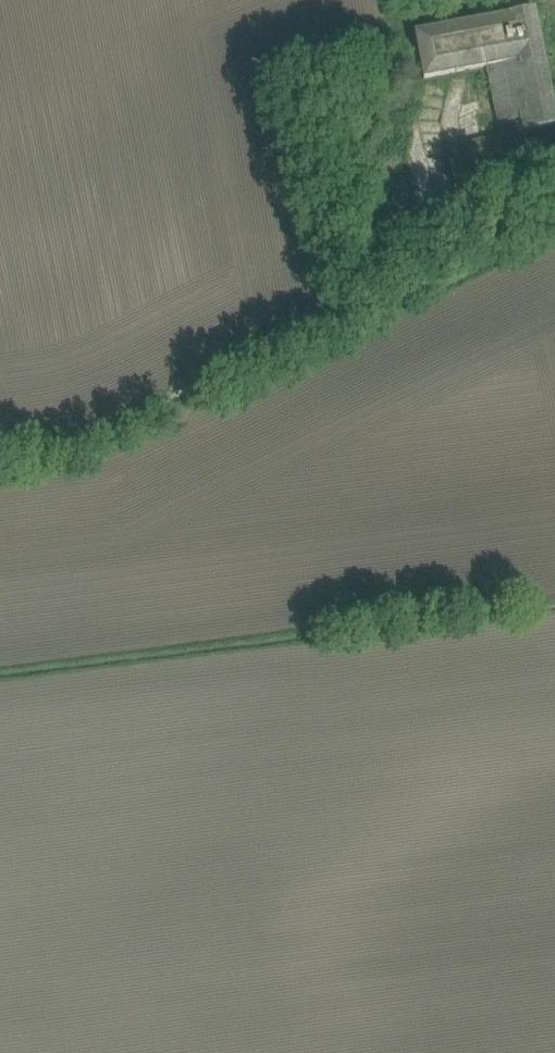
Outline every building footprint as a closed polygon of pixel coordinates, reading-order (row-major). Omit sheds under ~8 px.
[(525,129),(554,123),(554,102),(536,7),(415,31),(425,78),(488,66),(502,134),(447,145),(456,189),(495,181),(527,174),(518,131),(525,129)] [(532,209),(528,194),(517,196),(521,211),(532,209)]
